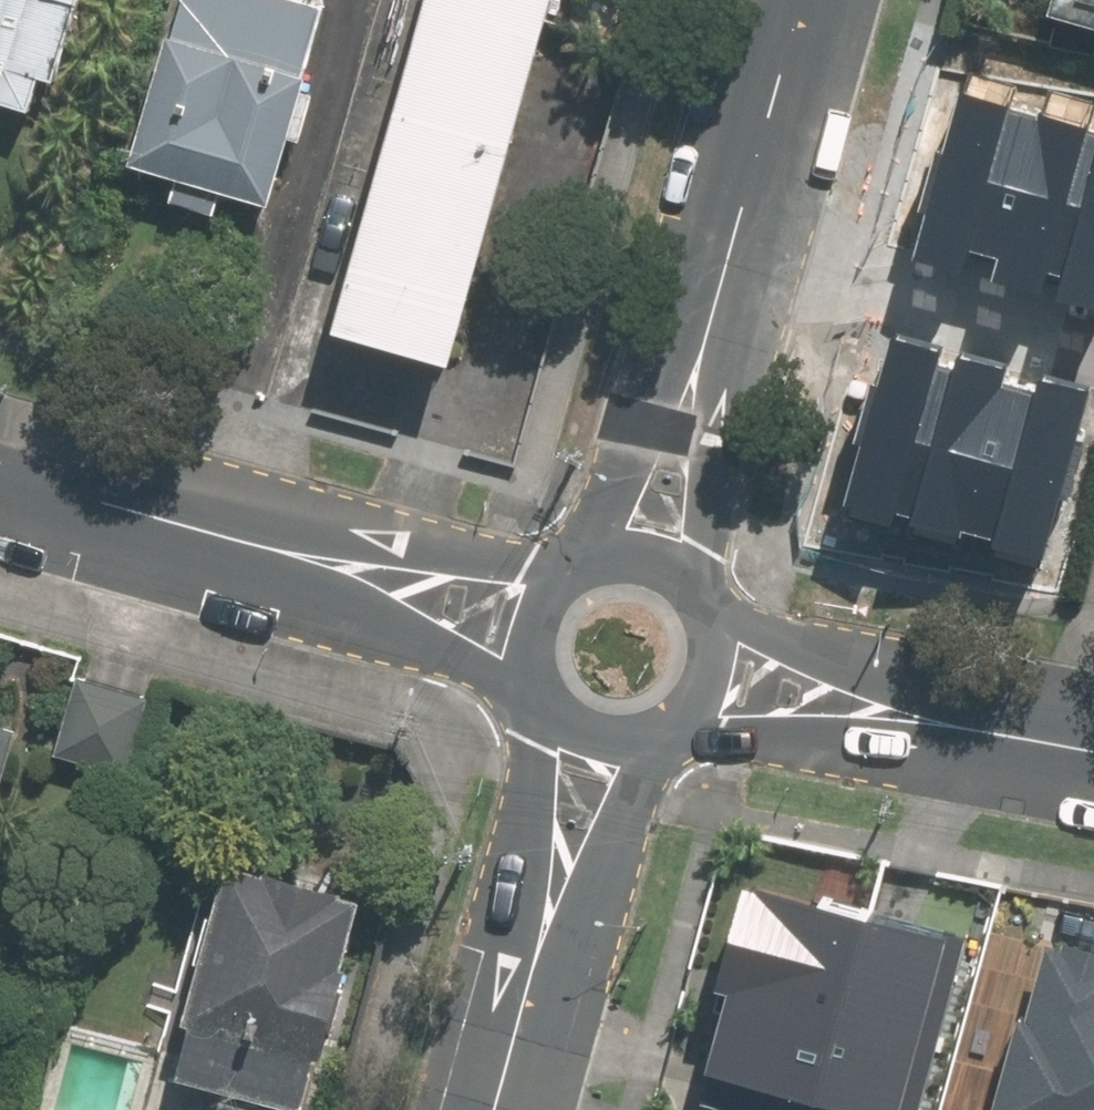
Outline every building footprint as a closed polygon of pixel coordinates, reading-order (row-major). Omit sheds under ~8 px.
[(78,119),(104,0),(0,0),(0,116),(12,119),(15,105),(78,119)] [(292,199),(343,5),(322,0),(188,0),(146,160),(189,172),(182,197),(251,215),(257,190),(292,199)] [(464,336),(557,0),(431,0),(347,304),(464,336)] [(1093,25),(1093,0),(1057,0),(1053,13),(1093,25)] [(881,349),(861,421),(896,431),(884,475),(965,497),(958,524),(1030,544),(1047,483),(1046,483),(1093,308),(1093,195),(1032,178),(1017,232),(956,215),(916,359),(881,349)] [(159,683),(88,668),(70,754),(142,769),(159,683)] [(41,722),(0,714),(0,930),(41,722)] [(277,850),(238,839),(192,1000),(202,1003),(185,1062),(307,1096),(325,1033),(333,1035),(359,945),(354,944),(373,875),(354,870),(356,863),(279,841),(277,850)] [(769,1013),(751,1079),(764,1083),(764,1086),(854,1109),(977,1109),(1012,978),(966,966),(973,940),(909,923),(902,949),(807,924),(782,1017),(769,1013)] [(1056,949),(1020,1109),(1093,1109),(1093,958),(1056,949)] [(223,1109),(296,1109),(228,1091),(223,1109)]
